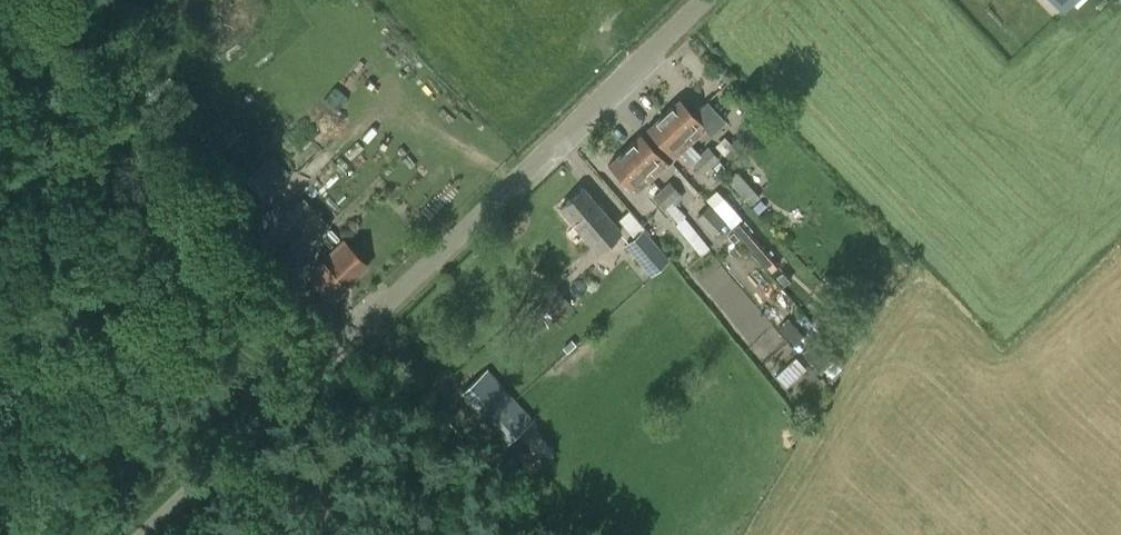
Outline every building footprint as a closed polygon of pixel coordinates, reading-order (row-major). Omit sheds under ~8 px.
[(1064,13),(1078,0),(1052,0),(1064,13)] [(680,98),(663,114),(690,144),(706,130),(710,134),(725,120),(707,100),(693,112),(680,98)] [(690,144),(663,114),(647,129),(674,159),(681,153),(691,164),(692,163),(702,174),(711,166),(699,153),(690,144)] [(641,134),(625,149),(652,179),(668,164),(641,134)] [(707,145),(699,153),(711,166),(719,158),(707,145)] [(652,179),(625,149),(608,164),(635,194),(652,179)] [(244,180),(260,198),(289,173),(273,155),(244,180)] [(737,171),(727,179),(750,205),(759,197),(737,171)] [(669,181),(660,189),(672,201),(680,193),(669,181)] [(559,208),(597,251),(621,230),(584,187),(559,208)] [(672,201),(660,189),(652,196),(677,222),(674,224),(701,255),(710,248),(685,218),(687,216),(672,201)] [(246,229),(284,269),(330,225),(310,204),(294,220),(275,201),(253,222),(246,229)] [(716,213),(708,205),(694,217),(711,235),(724,223),(729,227),(739,217),(726,203),(716,213)] [(662,250),(643,228),(624,245),(643,267),(662,250)] [(309,275),(332,299),(366,266),(343,242),(309,275)] [(537,299),(539,302),(525,314),(540,332),(592,289),(574,268),(537,299)] [(775,375),(785,387),(805,369),(795,357),(775,375)] [(501,420),(509,412),(504,407),(514,395),(488,370),(469,391),(501,420)]
